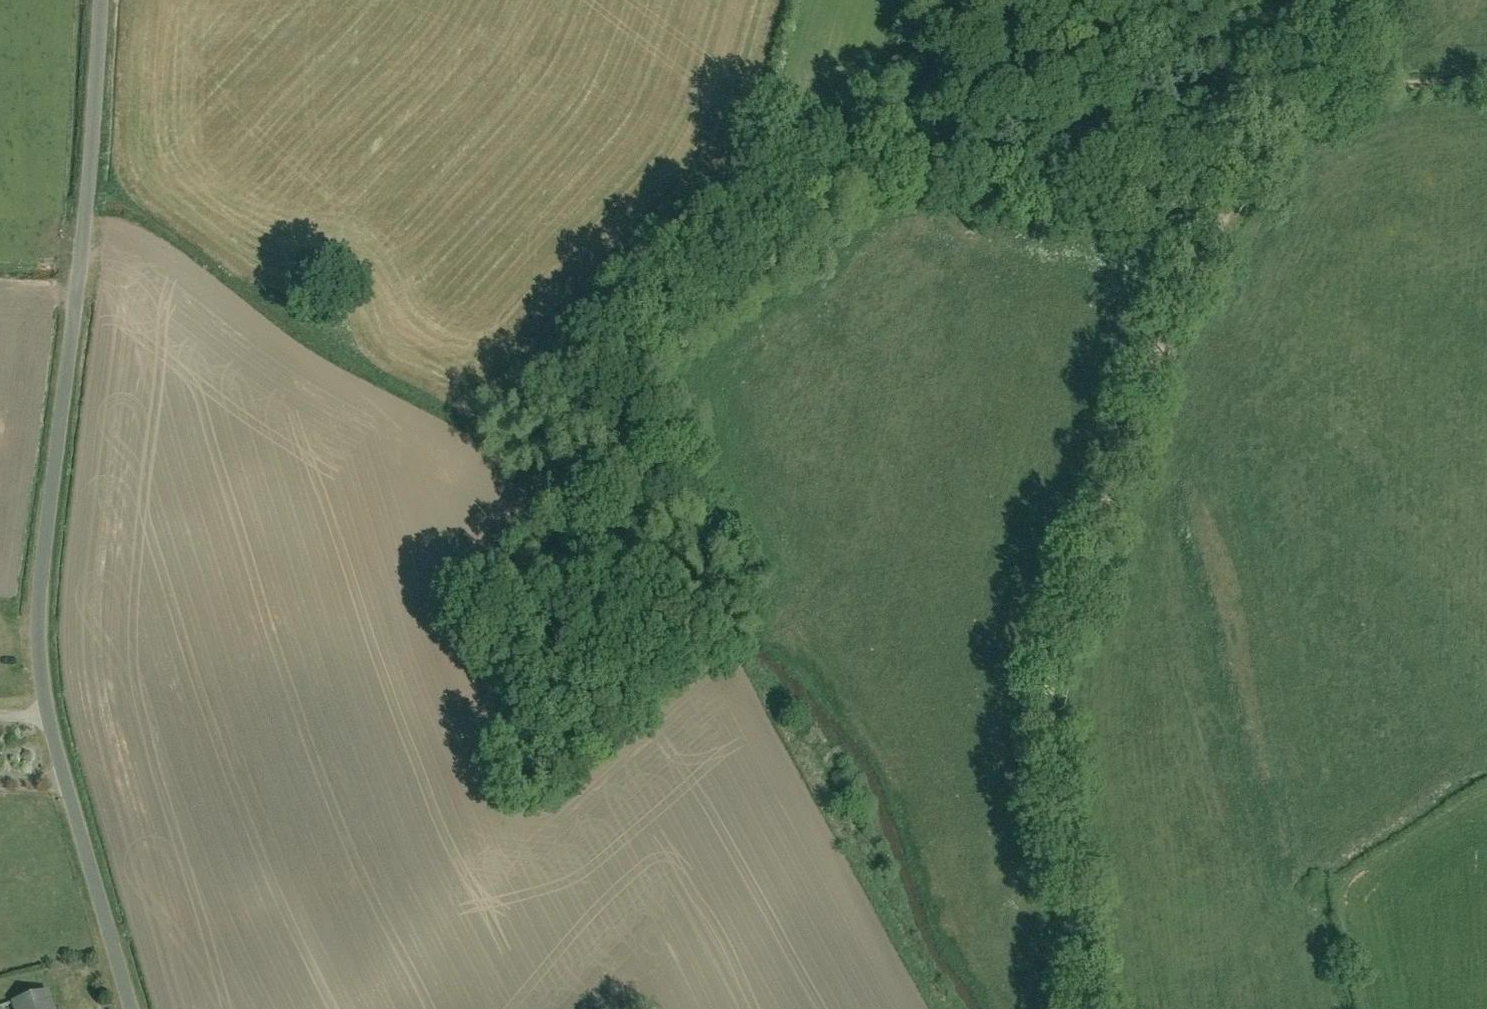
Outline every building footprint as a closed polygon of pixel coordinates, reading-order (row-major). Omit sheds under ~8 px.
[(48,993),(14,1003),(16,1008),(53,1008),(48,993)]
